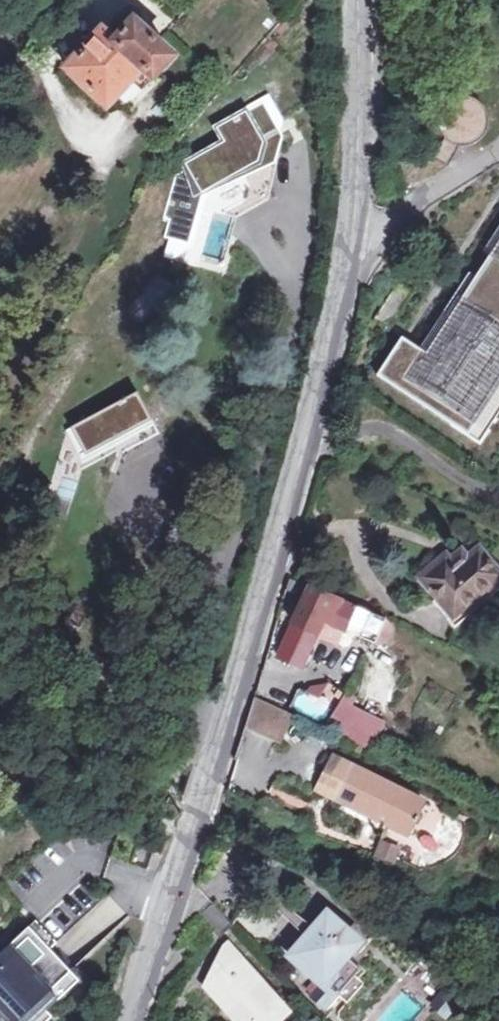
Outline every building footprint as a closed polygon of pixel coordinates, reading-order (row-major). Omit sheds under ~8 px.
[(153,79),(156,76),(174,57),(134,23),(116,43),(109,36),(104,31),(66,70),(107,107),(116,97),(142,69),(153,79)] [(142,69),(116,97),(133,111),(160,80),(156,76),(153,79),(142,69)] [(269,97),(217,125),(225,143),(188,162),(174,178),(162,237),(191,242),(206,196),(278,164),(288,134),(269,97)] [(434,159),(448,167),(461,145),(464,145),(469,145),(474,144),(479,141),(483,138),(486,134),(488,129),(489,124),(489,119),(489,114),(487,110),(484,106),(480,102),(476,99),(471,98),(466,97),(461,97),(456,99),(452,101),(448,104),(445,108),(442,113),(441,118),(441,123),(442,128),(444,133),(447,137),(434,159)] [(498,412),(498,243),(422,356),(402,338),(376,380),(477,446),(498,412)] [(158,423),(144,397),(69,433),(87,466),(158,423)] [(450,618),(498,578),(476,551),(467,559),(452,571),(446,564),(442,559),(418,579),(435,600),(450,618)] [(460,552),(446,564),(452,571),(467,559),(460,552)] [(435,600),(428,605),(451,633),(498,593),(498,577),(498,578),(450,618),(435,600)] [(319,630),(322,622),(337,628),(376,644),(386,620),(307,588),(277,658),(301,669),(319,630)] [(337,628),(322,622),(319,630),(333,637),(337,628)] [(324,723),(337,696),(305,682),(292,708),(324,723)] [(248,731),(289,744),(298,714),(257,701),(248,731)] [(372,754),(380,737),(333,715),(324,731),(367,751),(372,754)] [(420,817),(417,816),(424,803),(354,769),(338,802),(407,837),(413,824),(416,825),(420,817)] [(165,850),(170,837),(159,834),(154,847),(165,850)] [(377,860),(400,868),(406,851),(383,843),(377,860)] [(326,1011),(353,979),(356,976),(341,963),(359,944),(326,915),(292,956),(324,983),(311,998),(326,1011)] [(0,952),(0,1020),(58,1020),(66,1013),(57,1004),(81,982),(53,948),(56,943),(34,920),(0,952)] [(278,998),(227,947),(212,979),(217,984),(252,1020),(254,1020),(278,998)] [(217,984),(210,992),(239,1020),(252,1020),(217,984)] [(283,1004),(278,998),(254,1020),(265,1020),(283,1004)]
